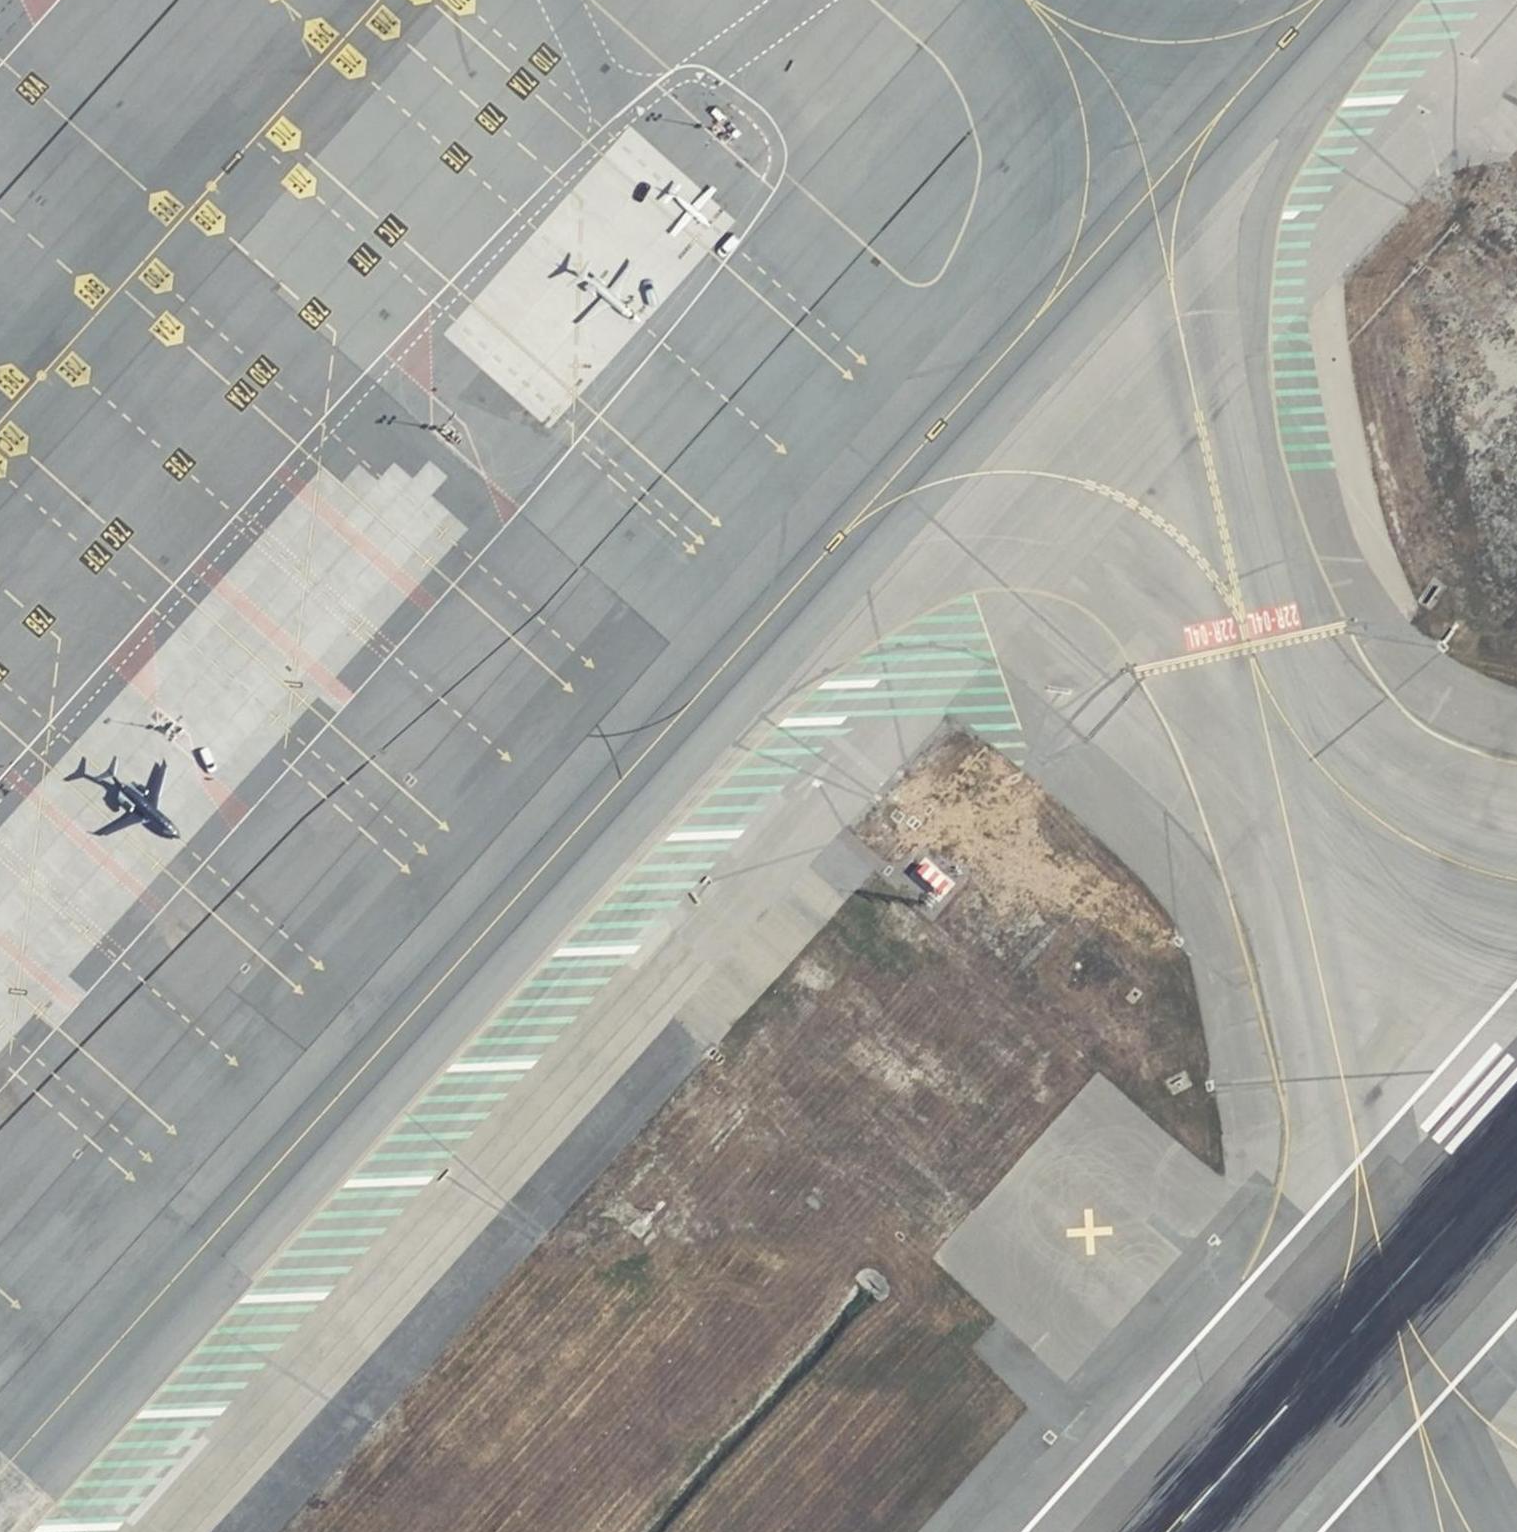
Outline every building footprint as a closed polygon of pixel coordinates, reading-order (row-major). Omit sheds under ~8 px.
[(956,883),(924,856),(905,875),(937,903),(956,883)]
